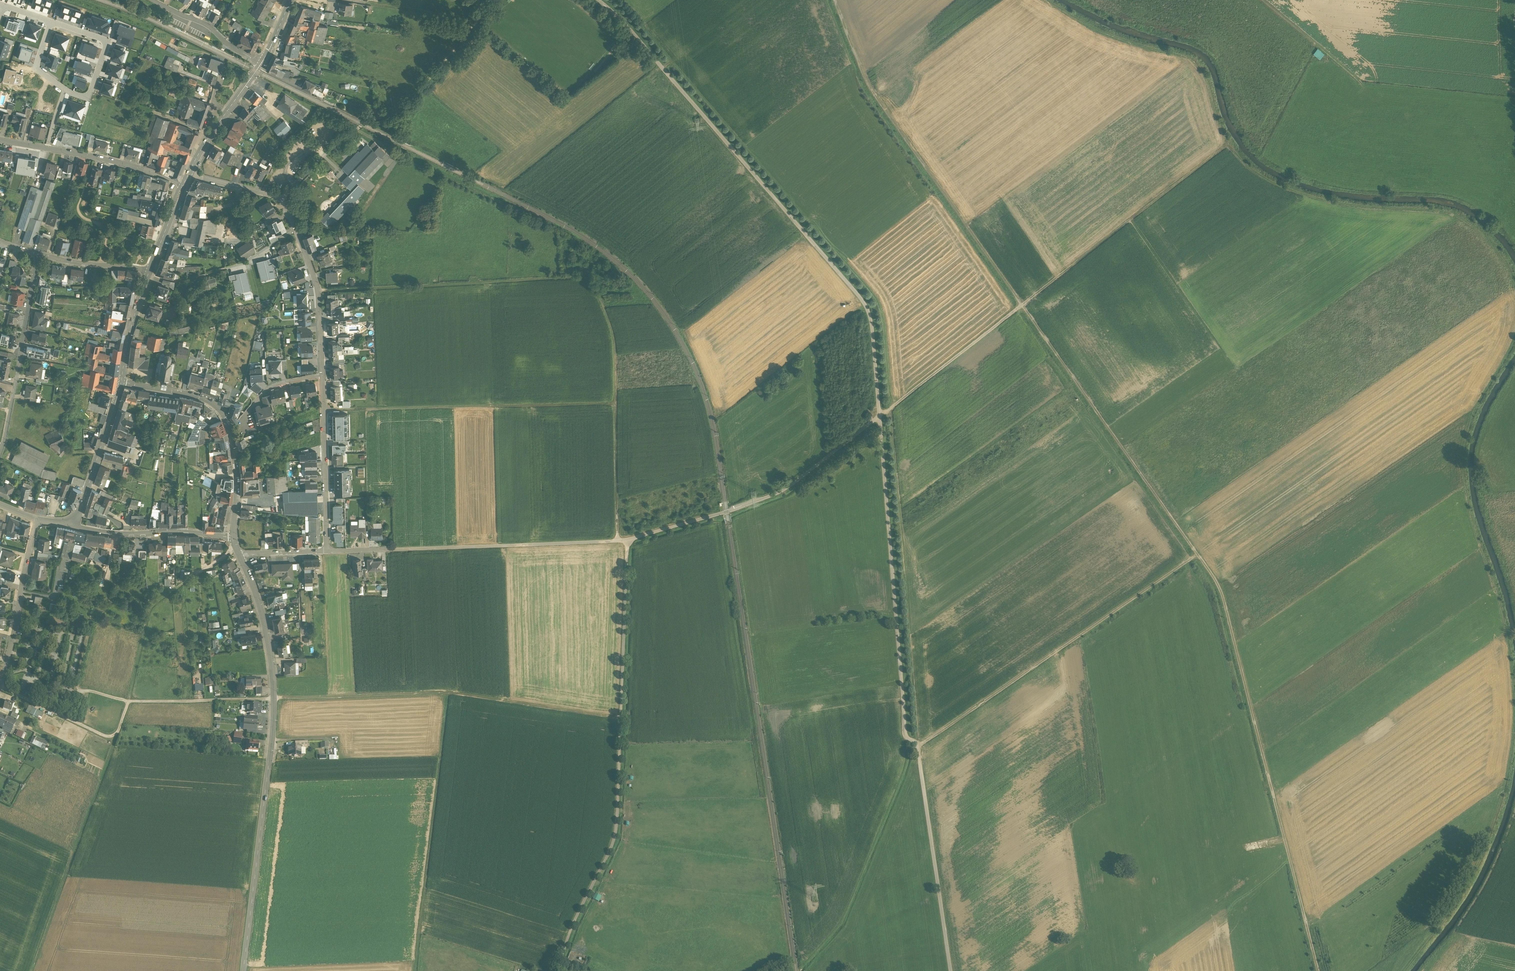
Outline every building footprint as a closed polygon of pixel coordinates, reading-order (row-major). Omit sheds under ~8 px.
[(49,12),(53,0),(52,0),(33,0),(31,6),(49,12)] [(258,4),(259,5),(268,10),(270,11),(275,0),(260,0),(258,4)] [(353,5),(339,3),(339,6),(338,12),(350,14),(351,10),(352,10),(353,5)] [(201,5),(199,4),(198,6),(195,11),(201,14),(202,14),(205,7),(201,5)] [(71,19),(79,22),(82,14),(80,14),(81,11),(64,5),(63,7),(62,7),(61,10),(59,15),(67,18),(71,19)] [(211,6),(209,5),(208,7),(204,16),(208,17),(212,10),(213,11),(214,7),(211,6)] [(268,10),(259,5),(255,11),(256,11),(254,15),(259,17),(263,19),(268,10)] [(315,10),(306,7),(301,5),(297,16),(302,18),(304,13),(314,16),(315,10)] [(213,11),(212,10),(208,17),(208,18),(215,21),(219,14),(213,11)] [(322,12),(315,10),(314,16),(313,18),(320,20),(320,17),(322,12)] [(85,24),(107,32),(109,26),(110,24),(106,23),(107,20),(92,15),(91,18),(88,17),(87,18),(85,24)] [(312,23),(304,22),(304,23),(303,22),(303,20),(302,19),(302,18),(297,16),(294,24),(299,26),(300,24),(303,25),(304,25),(307,26),(307,25),(311,26),(312,23)] [(15,20),(9,18),(7,22),(6,22),(5,27),(11,29),(11,31),(16,32),(18,28),(20,21),(17,20),(15,20)] [(320,20),(313,18),(312,23),(311,26),(317,28),(318,25),(320,20)] [(29,23),(29,24),(26,32),(25,34),(36,38),(40,27),(29,23)] [(118,34),(116,40),(127,44),(128,41),(131,41),(134,33),(131,32),(132,29),(119,24),(117,30),(116,30),(115,33),(118,34)] [(327,27),(319,25),(318,28),(319,28),(316,42),(323,44),(327,27)] [(311,26),(309,31),(307,39),(316,42),(319,28),(318,28),(317,28),(311,26)] [(247,29),(246,32),(245,32),(243,36),(246,37),(246,38),(248,40),(250,37),(252,33),(247,29)] [(56,33),(51,45),(58,47),(65,50),(69,37),(56,33)] [(243,36),(242,35),(237,45),(253,53),(259,41),(258,41),(260,38),(252,33),(250,37),(248,40),(246,38),(246,37),(243,36)] [(289,34),(287,33),(284,41),(285,42),(292,43),(293,43),(293,41),(296,42),(298,36),(293,35),(289,34)] [(0,40),(0,48),(7,50),(10,43),(4,41),(0,40)] [(292,43),(285,42),(283,53),(284,53),(284,54),(288,55),(292,55),(292,54),(298,55),(300,44),(293,43),(292,43)] [(82,52),(87,54),(94,57),(97,47),(85,43),(82,52)] [(18,57),(28,60),(32,50),(26,48),(22,46),(22,47),(18,57)] [(114,47),(110,57),(121,61),(122,60),(125,51),(123,50),(114,47)] [(51,48),(49,54),(57,57),(59,51),(57,50),(51,48)] [(1320,59),(1325,54),(1318,48),(1313,53),(1320,59)] [(76,57),(85,60),(87,54),(82,52),(78,51),(76,57)] [(46,63),(56,67),(58,62),(56,62),(58,57),(57,57),(49,54),(48,57),(47,57),(46,60),(47,60),(46,63)] [(280,58),(276,56),(276,55),(274,54),(272,59),(277,62),(287,65),(288,61),(287,60),(280,59),(280,58)] [(175,71),(178,65),(172,63),(174,59),(168,57),(163,66),(166,67),(175,71)] [(210,60),(203,58),(199,68),(207,71),(209,66),(208,66),(210,61),(210,60)] [(222,63),(211,59),(210,60),(210,61),(208,66),(209,66),(220,70),(222,63)] [(275,64),(270,62),(267,70),(270,72),(276,74),(278,69),(273,67),(275,64)] [(119,76),(122,67),(116,65),(110,63),(109,63),(105,72),(112,74),(119,77),(119,76)] [(90,68),(77,64),(75,69),(88,73),(90,68)] [(16,70),(6,68),(4,75),(3,75),(3,78),(4,78),(3,79),(13,82),(15,72),(16,70)] [(21,83),(23,74),(15,72),(13,82),(18,83),(18,82),(21,83)] [(205,79),(214,83),(217,75),(208,72),(205,79)] [(74,84),(84,87),(86,79),(82,77),(77,76),(74,84)] [(197,80),(189,78),(187,85),(194,87),(197,80)] [(316,84),(306,79),(302,87),(312,92),(314,87),(316,84)] [(110,94),(113,85),(112,85),(104,82),(100,91),(110,94)] [(323,92),(314,87),(312,92),(317,94),(318,94),(321,96),(323,92)] [(262,97),(255,92),(249,99),(257,105),(259,106),(262,103),(264,104),(267,100),(262,96),(262,97)] [(195,98),(184,94),(179,109),(178,113),(181,114),(180,118),(186,120),(187,118),(192,105),(195,98)] [(293,101),(285,95),(276,107),(285,113),(285,112),(289,115),(297,103),(294,100),(293,101)] [(209,104),(195,98),(192,105),(202,109),(200,114),(205,116),(209,104)] [(63,113),(72,116),(77,103),(68,100),(63,113)] [(85,106),(77,103),(72,116),(81,119),(82,114),(85,106)] [(297,103),(289,115),(303,125),(305,122),(302,119),(308,110),(297,103)] [(259,106),(257,105),(253,108),(258,114),(263,110),(264,110),(259,106)] [(250,112),(245,108),(240,114),(247,121),(253,115),(250,112)] [(258,114),(253,108),(250,112),(253,115),(258,120),(261,117),(260,117),(258,114)] [(187,118),(186,120),(185,123),(201,128),(205,116),(200,114),(199,118),(198,122),(187,118)] [(24,117),(14,115),(12,121),(16,121),(14,127),(23,129),(26,118),(24,117)] [(169,120),(154,116),(147,135),(155,137),(155,136),(163,138),(169,120)] [(169,120),(163,138),(166,139),(173,142),(174,138),(177,129),(179,124),(169,120)] [(239,124),(234,121),(230,130),(239,135),(242,131),(240,131),(243,127),(243,126),(239,124)] [(285,122),(280,126),(279,125),(274,129),(281,136),(290,128),(285,122)] [(191,129),(179,124),(177,129),(188,134),(189,134),(191,129)] [(46,128),(35,125),(34,129),(32,135),(44,138),(46,128)] [(60,128),(56,136),(63,138),(65,132),(66,129),(60,128)] [(195,133),(192,131),(193,130),(191,129),(189,134),(187,140),(194,143),(198,134),(195,133)] [(239,135),(230,130),(225,138),(233,143),(234,143),(236,138),(237,139),(239,135)] [(65,132),(63,138),(62,142),(77,146),(79,137),(77,137),(77,135),(65,132)] [(163,138),(155,136),(155,137),(151,148),(151,151),(150,151),(160,154),(162,154),(163,151),(164,147),(166,139),(163,138)] [(233,143),(225,138),(223,141),(234,147),(235,144),(234,143),(233,143)] [(166,139),(164,147),(169,149),(169,148),(177,151),(180,144),(173,142),(166,139)] [(108,143),(95,140),(94,148),(93,149),(106,152),(108,143)] [(358,151),(341,169),(347,175),(341,182),(350,190),(345,195),(343,197),(337,204),(336,204),(334,206),(335,206),(328,213),(327,213),(321,220),(327,225),(333,218),(335,220),(342,213),(344,211),(351,204),(350,204),(352,202),(353,202),(359,195),(364,190),(359,185),(383,159),(385,161),(390,156),(386,153),(379,146),(375,142),(370,146),(368,144),(360,152),(358,151)] [(192,148),(180,144),(177,151),(185,153),(189,155),(192,148)] [(222,150),(214,146),(209,154),(217,159),(222,150)] [(139,151),(127,148),(125,157),(137,160),(139,151)] [(12,151),(3,150),(2,160),(5,160),(11,161),(12,155),(11,155),(12,151)] [(217,159),(209,154),(207,158),(219,165),(222,160),(226,153),(222,150),(217,159)] [(235,155),(227,150),(226,153),(222,160),(227,162),(231,164),(235,155)] [(159,157),(156,164),(158,164),(164,166),(167,157),(167,155),(166,155),(162,154),(160,154),(159,157)] [(35,160),(28,159),(29,158),(25,158),(19,157),(18,157),(17,163),(16,171),(33,174),(34,165),(35,160)] [(167,157),(164,166),(167,168),(170,169),(170,168),(172,163),(173,160),(171,159),(170,159),(167,157)] [(179,161),(178,161),(173,160),(172,163),(177,165),(175,170),(170,168),(170,169),(181,174),(186,163),(179,161)] [(72,163),(64,161),(63,168),(63,170),(70,171),(71,171),(72,163)] [(87,163),(81,161),(79,166),(77,171),(84,174),(87,163)] [(56,165),(47,162),(44,171),(45,171),(54,173),(56,165)] [(164,166),(158,164),(156,169),(155,169),(155,170),(161,173),(163,168),(166,169),(167,168),(164,166)] [(249,168),(245,175),(252,179),(253,176),(257,168),(250,165),(249,168)] [(257,168),(253,176),(260,179),(264,172),(266,169),(265,169),(259,165),(257,168)] [(96,169),(93,168),(89,182),(96,183),(98,175),(100,169),(96,168),(96,169)] [(114,170),(108,168),(107,170),(106,169),(104,177),(103,180),(106,181),(107,178),(112,179),(114,170)] [(170,169),(167,168),(166,169),(164,174),(179,181),(181,174),(170,169)] [(150,176),(143,174),(142,181),(140,186),(147,188),(149,182),(150,182),(151,179),(150,179),(150,176)] [(169,181),(158,178),(157,179),(158,179),(157,183),(159,184),(159,188),(166,190),(169,181)] [(55,181),(47,179),(44,185),(53,188),(55,181)] [(199,186),(193,182),(189,190),(196,191),(196,192),(198,189),(199,186)] [(35,214),(34,218),(31,217),(26,230),(23,241),(34,245),(35,243),(37,237),(43,216),(46,207),(53,188),(44,185),(35,214)] [(208,189),(201,187),(199,186),(198,189),(203,191),(202,193),(214,194),(214,185),(213,185),(212,191),(208,189)] [(43,190),(31,187),(18,228),(26,230),(31,217),(32,213),(35,214),(43,190)] [(166,190),(159,188),(159,189),(157,196),(164,198),(166,190)] [(196,191),(189,190),(187,194),(185,199),(194,201),(195,199),(195,196),(193,196),(194,192),(195,193),(196,191)] [(127,205),(140,207),(140,205),(142,200),(128,198),(127,205)] [(155,202),(153,207),(152,211),(151,215),(154,216),(159,217),(163,203),(155,201),(155,202)] [(269,202),(268,202),(265,204),(265,205),(262,206),(261,206),(260,207),(260,208),(261,210),(262,210),(263,212),(264,211),(266,214),(273,210),(274,209),(273,206),(271,206),(270,204),(269,202)] [(192,206),(184,203),(181,212),(186,214),(188,209),(189,210),(189,209),(200,210),(200,205),(193,204),(192,206)] [(117,216),(126,218),(128,210),(119,208),(117,216)] [(49,212),(48,212),(47,217),(45,223),(49,224),(50,223),(54,224),(57,215),(49,212)] [(144,218),(138,217),(137,221),(143,223),(154,225),(156,226),(158,221),(153,220),(149,219),(144,218)] [(199,218),(198,223),(197,228),(205,230),(207,218),(199,218)] [(212,219),(207,218),(205,230),(213,231),(215,219),(212,219)] [(281,220),(277,222),(276,220),(272,221),(267,223),(267,224),(271,233),(276,231),(277,234),(286,231),(281,220)] [(153,229),(143,226),(142,227),(143,227),(143,230),(141,229),(139,234),(150,236),(151,233),(152,233),(153,229)] [(197,228),(193,228),(191,240),(194,240),(194,244),(202,245),(203,240),(205,230),(197,228)] [(276,231),(271,233),(272,236),(268,238),(269,239),(276,236),(276,235),(277,234),(276,231)] [(313,235),(304,238),(306,246),(314,243),(313,239),(314,239),(313,235)] [(50,239),(40,236),(39,238),(37,244),(37,245),(47,248),(50,239)] [(84,241),(75,239),(73,246),(75,247),(73,254),(80,256),(84,242),(84,241)] [(62,241),(60,240),(58,241),(56,251),(64,253),(65,250),(67,242),(66,243),(63,242),(62,241)] [(244,244),(237,249),(240,253),(241,252),(245,257),(253,252),(251,249),(253,247),(251,240),(245,245),(244,244)] [(181,242),(171,241),(167,253),(172,254),(178,255),(179,250),(180,249),(177,248),(178,243),(181,243),(181,242)] [(291,241),(281,244),(283,248),(285,254),(294,250),(291,241)] [(314,243),(306,246),(308,252),(316,249),(314,243)] [(329,252),(318,255),(321,264),(324,263),(326,267),(331,265),(329,261),(332,260),(329,252)] [(167,253),(165,259),(161,258),(158,265),(166,267),(172,267),(173,267),(173,265),(173,264),(167,263),(170,256),(179,259),(180,255),(178,255),(172,254),(167,253)] [(274,258),(266,260),(267,261),(271,260),(273,267),(276,266),(275,263),(274,258)] [(266,260),(256,262),(261,281),(275,277),(273,267),(271,260),(267,261),(266,260)] [(166,267),(158,265),(157,268),(155,274),(162,276),(171,278),(173,273),(165,270),(166,267)] [(20,269),(19,267),(15,266),(14,268),(13,268),(12,269),(12,272),(14,273),(18,278),(17,279),(16,282),(24,284),(25,277),(24,274),(25,273),(22,268),(20,269)] [(65,268),(53,266),(52,272),(53,272),(52,276),(62,278),(63,278),(64,274),(65,268)] [(83,270),(72,269),(71,275),(71,278),(72,279),(82,280),(83,270)] [(138,273),(127,270),(118,270),(118,276),(125,277),(132,279),(137,280),(138,273)] [(297,273),(291,275),(292,275),(295,284),(305,280),(302,271),(297,273)] [(246,272),(236,274),(238,282),(234,283),(236,293),(250,290),(246,272)] [(327,281),(338,280),(338,272),(333,272),(327,273),(327,281)] [(231,284),(234,283),(238,282),(236,274),(229,276),(231,284)] [(47,282),(40,277),(38,285),(41,286),(46,287),(47,282)] [(208,281),(203,283),(204,288),(209,287),(209,286),(215,284),(214,278),(207,280),(208,281)] [(171,281),(163,279),(162,283),(169,286),(173,289),(174,289),(174,281),(171,281)] [(168,288),(158,285),(155,294),(157,295),(156,298),(165,301),(166,297),(165,297),(168,288)] [(41,289),(40,294),(38,294),(36,301),(39,301),(39,303),(41,304),(41,305),(41,306),(42,306),(43,307),(44,306),(46,307),(46,305),(45,305),(49,288),(46,287),(41,286),(40,287),(40,288),(40,289),(41,289)] [(135,289),(127,288),(127,287),(126,287),(120,287),(118,287),(116,287),(115,295),(129,294),(134,294),(135,289)] [(24,293),(13,291),(11,302),(22,304),(22,300),(23,298),(24,293)] [(301,293),(297,294),(297,305),(301,304),(307,304),(307,302),(306,296),(308,296),(307,292),(301,292),(301,293)] [(328,300),(326,300),(327,307),(336,307),(335,299),(328,300)] [(154,306),(150,304),(148,308),(147,308),(146,310),(147,311),(146,315),(151,317),(151,318),(152,318),(153,318),(158,319),(159,316),(160,317),(162,311),(161,311),(161,308),(157,307),(158,305),(154,304),(154,306)] [(20,314),(9,312),(7,324),(16,325),(17,319),(19,319),(20,314)] [(44,313),(35,312),(32,327),(41,329),(41,327),(46,328),(47,320),(43,319),(44,313)] [(303,312),(299,312),(299,314),(299,319),(301,319),(301,324),(310,323),(310,319),(310,316),(310,312),(303,312)] [(112,314),(106,313),(103,328),(107,329),(109,330),(111,319),(112,314)] [(116,315),(112,314),(111,319),(121,320),(121,323),(122,323),(122,325),(127,326),(130,317),(116,315)] [(337,323),(328,324),(328,328),(328,333),(333,333),(338,333),(337,323)] [(170,336),(195,329),(194,325),(169,331),(170,336)] [(119,332),(113,330),(113,331),(111,339),(118,341),(123,342),(125,333),(121,332),(119,332)] [(307,330),(300,331),(300,332),(301,340),(312,339),(311,330),(307,330)] [(15,336),(6,334),(5,342),(7,342),(7,343),(14,344),(15,336)] [(39,335),(33,334),(32,341),(39,343),(40,341),(43,342),(45,337),(39,335)] [(161,337),(152,335),(150,343),(149,349),(158,350),(161,337)] [(167,338),(161,337),(158,350),(165,351),(167,338)] [(145,344),(141,344),(141,341),(132,340),(131,345),(139,347),(146,348),(147,345),(145,344)] [(338,341),(335,341),(335,340),(332,340),(332,342),(328,342),(329,350),(338,350),(338,341)] [(188,348),(182,346),(183,342),(178,341),(176,354),(186,356),(188,348)] [(99,345),(91,344),(88,356),(96,357),(97,353),(98,349),(99,345)] [(149,357),(138,356),(139,347),(131,345),(128,366),(137,367),(137,368),(147,369),(148,363),(149,357)] [(27,354),(42,357),(44,350),(27,346),(26,351),(28,351),(27,354)] [(306,346),(301,346),(301,351),(303,351),(303,355),(312,355),(312,346),(306,346)] [(196,357),(203,359),(204,355),(201,354),(202,351),(198,350),(196,357)] [(338,350),(329,350),(329,359),(332,359),(332,360),(337,360),(337,359),(338,358),(338,350)] [(121,353),(113,352),(112,358),(111,360),(120,362),(121,353)] [(170,361),(169,361),(170,358),(171,358),(171,357),(170,356),(171,355),(170,355),(169,354),(169,353),(168,353),(167,353),(167,352),(166,353),(165,354),(160,353),(158,362),(157,362),(157,366),(158,366),(157,367),(156,367),(155,377),(158,377),(158,378),(159,378),(161,378),(160,382),(165,383),(165,379),(167,379),(167,380),(168,380),(168,379),(171,380),(174,362),(170,362),(170,361)] [(96,357),(88,356),(86,369),(90,369),(92,370),(95,370),(96,366),(98,358),(96,357)] [(7,357),(4,357),(4,358),(3,364),(2,366),(9,368),(10,360),(7,359),(7,357)] [(277,359),(272,359),(268,360),(269,371),(273,371),(273,372),(277,372),(277,371),(281,371),(281,369),(281,363),(280,360),(280,359),(277,359)] [(120,362),(111,360),(110,369),(118,371),(120,362)] [(43,364),(31,362),(30,371),(26,370),(26,375),(37,376),(39,377),(39,376),(40,368),(42,368),(43,364)] [(313,372),(313,364),(308,365),(302,365),(301,365),(301,373),(305,372),(305,373),(310,373),(310,372),(313,372)] [(9,368),(2,366),(1,374),(0,377),(3,377),(3,376),(7,376),(9,368)] [(250,368),(250,379),(262,379),(261,367),(250,368)] [(333,367),(330,367),(330,376),(340,376),(343,376),(343,370),(339,370),(339,367),(333,367)] [(95,370),(92,370),(90,369),(89,374),(86,387),(96,388),(97,383),(99,371),(95,370)] [(109,373),(104,372),(104,376),(111,378),(110,383),(116,384),(117,375),(109,373)] [(86,387),(89,374),(83,373),(81,386),(86,387)] [(197,375),(190,373),(187,385),(194,387),(197,375)] [(204,378),(197,375),(194,387),(201,389),(202,385),(204,380),(204,378)] [(219,381),(213,378),(210,387),(216,388),(215,392),(209,391),(208,395),(218,400),(220,393),(219,393),(221,388),(218,386),(219,381)] [(206,381),(204,380),(202,385),(201,389),(200,393),(208,395),(209,391),(210,388),(205,386),(206,381)] [(256,383),(255,381),(252,385),(249,388),(257,393),(262,388),(256,383)] [(108,386),(97,383),(96,388),(114,393),(115,388),(109,387),(108,386)] [(315,384),(305,385),(307,394),(316,393),(315,384)] [(36,386),(26,385),(24,396),(30,397),(35,398),(36,386)] [(299,386),(294,387),(294,386),(290,387),(291,396),(300,394),(299,391),(300,391),(299,386)] [(243,393),(248,397),(252,391),(247,388),(243,393)] [(283,389),(279,390),(275,391),(275,393),(276,400),(285,398),(283,389)] [(144,392),(139,391),(138,395),(137,398),(148,400),(149,395),(149,393),(144,392)] [(218,400),(217,402),(223,404),(225,400),(227,393),(221,391),(218,400)] [(130,393),(123,392),(121,399),(126,400),(127,400),(128,401),(129,398),(130,393)] [(107,395),(103,394),(103,395),(101,395),(100,396),(98,396),(97,401),(99,402),(98,404),(107,406),(109,397),(107,396),(107,395)] [(154,395),(149,395),(148,400),(147,406),(155,407),(156,399),(157,396),(154,396),(154,395)] [(270,395),(262,397),(264,405),(272,403),(270,395)] [(164,397),(160,396),(160,397),(157,396),(156,399),(155,407),(163,408),(164,397)] [(169,397),(164,397),(163,408),(170,409),(172,398),(169,398),(169,397)] [(193,399),(180,397),(179,399),(177,409),(183,410),(184,410),(185,404),(188,404),(188,405),(191,405),(193,399)] [(175,398),(175,399),(172,398),(170,409),(177,410),(177,409),(179,399),(175,398)] [(126,400),(121,399),(118,408),(124,410),(126,400)] [(199,401),(193,399),(191,405),(190,409),(192,410),(195,404),(197,406),(196,409),(201,411),(204,403),(199,401)] [(98,404),(89,402),(87,409),(105,413),(107,406),(98,404)] [(201,411),(200,412),(205,416),(207,414),(208,414),(210,411),(209,411),(211,409),(211,408),(204,403),(201,411)] [(231,404),(230,406),(227,414),(231,415),(233,416),(234,410),(236,405),(234,404),(231,404)] [(260,407),(257,408),(257,411),(260,422),(268,420),(267,414),(272,413),(269,405),(260,407)] [(124,410),(118,408),(114,424),(118,425),(120,426),(121,423),(125,424),(126,423),(127,424),(129,420),(123,417),(125,411),(124,410)] [(183,410),(177,409),(177,410),(177,411),(176,411),(174,416),(173,420),(180,421),(181,420),(184,421),(186,413),(183,412),(183,410)] [(135,415),(125,411),(123,417),(129,420),(133,422),(135,415)] [(333,415),(334,438),(340,438),(348,438),(347,414),(340,415),(334,415),(333,415)] [(196,422),(188,441),(198,440),(200,430),(202,427),(208,424),(202,419),(199,423),(196,422)] [(221,421),(209,425),(213,436),(214,436),(218,435),(226,432),(221,421)] [(113,426),(110,434),(115,435),(116,435),(118,435),(118,433),(122,434),(123,430),(121,429),(118,428),(113,426)] [(126,442),(122,441),(121,442),(127,444),(130,446),(132,443),(136,445),(139,437),(137,436),(135,435),(129,433),(127,432),(123,430),(122,434),(128,437),(126,442)] [(60,432),(47,439),(51,444),(55,442),(63,438),(60,432)] [(226,432),(218,435),(220,441),(228,439),(226,432)] [(98,437),(94,435),(91,446),(97,448),(100,437),(98,437)] [(244,437),(235,440),(238,447),(243,445),(246,444),(244,437)] [(114,440),(109,438),(107,445),(125,451),(127,444),(121,442),(120,442),(114,440)] [(228,439),(220,441),(221,448),(222,454),(226,453),(226,454),(227,460),(231,459),(229,447),(228,439)] [(49,455),(21,441),(16,452),(44,466),(49,455)] [(64,443),(60,447),(55,442),(51,444),(50,446),(61,455),(67,448),(64,443)] [(332,444),(333,453),(342,453),(345,453),(345,449),(346,449),(346,444),(339,444),(332,444)] [(316,451),(311,452),(309,452),(306,452),(306,453),(301,453),(301,454),(300,454),(300,457),(300,461),(305,461),(315,460),(315,457),(316,457),(316,451)] [(44,466),(16,452),(11,461),(40,475),(43,468),(44,466)] [(109,454),(105,453),(103,459),(121,463),(123,457),(109,454)] [(342,453),(333,453),(333,462),(334,462),(342,462),(342,461),(342,453)] [(315,460),(305,461),(305,469),(316,468),(316,460),(315,460)] [(259,461),(251,462),(251,464),(254,464),(254,471),(256,471),(257,471),(260,471),(259,461)] [(231,463),(222,463),(223,471),(232,471),(231,463)] [(127,466),(123,465),(122,469),(119,477),(124,478),(126,470),(127,466)] [(109,470),(100,466),(97,474),(106,478),(109,470)] [(56,472),(43,468),(40,475),(44,477),(55,479),(56,472)] [(316,468),(305,469),(305,476),(305,477),(309,476),(316,476),(316,468)] [(350,470),(335,470),(336,494),(351,494),(351,491),(352,490),(352,486),(350,486),(350,478),(352,478),(352,473),(350,473),(350,470)] [(106,478),(97,474),(97,475),(94,483),(103,486),(104,486),(106,478)] [(203,483),(211,488),(214,479),(205,475),(203,483)] [(287,475),(266,477),(268,493),(274,493),(283,492),(288,492),(288,491),(287,475)] [(85,480),(73,477),(71,482),(70,484),(83,487),(85,480)] [(233,478),(221,477),(220,483),(224,483),(223,488),(233,490),(233,478)] [(219,487),(220,483),(218,482),(214,479),(211,489),(219,491),(219,487)] [(245,479),(240,479),(240,496),(252,496),(252,493),(260,493),(259,490),(245,490),(245,482),(245,479)] [(309,482),(305,483),(306,491),(317,491),(316,482),(309,482)] [(7,488),(0,485),(0,494),(9,498),(14,486),(9,484),(7,488)] [(28,488),(23,486),(20,498),(25,500),(25,499),(26,500),(28,488)] [(81,491),(73,488),(69,498),(78,501),(81,491)] [(227,497),(221,495),(219,501),(231,504),(233,490),(228,489),(227,497)] [(105,492),(101,490),(99,493),(100,494),(105,497),(106,497),(112,500),(114,496),(113,496),(105,493),(105,492)] [(306,491),(288,491),(288,492),(283,492),(285,514),(309,516),(317,517),(317,491),(306,491)] [(78,501),(69,498),(68,502),(66,506),(67,506),(67,507),(67,508),(68,508),(69,508),(70,508),(70,507),(73,508),(74,504),(76,505),(78,501)] [(26,500),(25,499),(25,500),(23,508),(34,511),(35,510),(37,502),(26,500)] [(139,500),(131,499),(129,506),(136,508),(137,504),(139,500)] [(45,501),(37,500),(37,502),(35,510),(43,512),(45,501)] [(110,504),(104,501),(102,505),(104,506),(102,512),(106,514),(110,504)] [(102,505),(95,502),(94,507),(97,508),(97,509),(99,510),(100,511),(102,505)] [(231,505),(222,502),(222,503),(223,504),(222,508),(229,511),(231,505)] [(171,504),(169,504),(168,509),(168,511),(168,514),(171,514),(171,516),(177,515),(178,513),(178,510),(178,509),(173,509),(171,504)] [(91,506),(87,505),(85,514),(91,517),(93,513),(92,513),(92,512),(98,514),(99,510),(97,509),(91,506)] [(229,511),(222,508),(220,517),(227,520),(229,511)] [(249,510),(241,509),(240,516),(249,517),(250,513),(249,513),(249,510)] [(99,510),(98,514),(95,524),(105,527),(106,522),(105,522),(107,515),(106,514),(102,512),(100,511),(99,510)] [(180,517),(177,517),(177,523),(177,528),(187,528),(187,513),(184,513),(183,513),(183,523),(180,523),(180,517)] [(171,514),(168,514),(167,514),(167,523),(167,528),(177,528),(177,523),(171,523),(171,516),(171,514)] [(220,517),(213,515),(213,518),(212,522),(216,522),(219,523),(227,524),(227,520),(220,517)] [(16,519),(10,517),(7,530),(13,531),(15,524),(14,524),(16,519)] [(163,518),(159,517),(158,521),(158,520),(158,529),(167,528),(167,523),(164,523),(164,520),(163,520),(163,518)] [(139,518),(131,518),(131,526),(135,526),(135,527),(138,527),(139,518)] [(158,520),(150,520),(149,525),(149,529),(158,529),(158,520)] [(207,521),(203,520),(202,531),(210,532),(210,525),(209,525),(207,525),(207,521)] [(312,520),(309,520),(309,542),(320,542),(319,528),(319,524),(319,520),(312,520)] [(30,524),(21,522),(20,526),(19,533),(27,535),(30,524)] [(361,525),(350,525),(350,529),(352,529),(352,534),(359,534),(359,537),(366,537),(366,525),(365,525),(361,525)] [(66,529),(57,527),(55,536),(62,537),(63,537),(66,529)] [(374,528),(372,528),(372,529),(372,538),(383,538),(382,528),(374,528)] [(75,531),(66,529),(63,537),(63,538),(66,538),(73,540),(75,531)] [(86,534),(75,531),(73,540),(73,541),(75,541),(75,542),(80,543),(84,544),(86,534)] [(93,534),(86,534),(84,544),(88,546),(90,547),(91,543),(96,544),(103,545),(110,546),(112,537),(105,536),(97,535),(93,534)] [(281,535),(273,535),(273,536),(268,537),(268,543),(273,543),(273,546),(281,545),(281,538),(281,535)] [(302,536),(292,536),(292,545),(302,546),(302,539),(302,536)] [(73,540),(66,538),(61,555),(62,555),(71,557),(75,542),(75,541),(73,541),(73,540)] [(50,540),(39,539),(38,548),(43,549),(48,550),(50,540)] [(212,542),(205,541),(204,544),(204,550),(207,550),(212,550),(212,542)] [(80,543),(75,542),(71,557),(84,561),(86,555),(86,554),(84,554),(78,552),(80,543)] [(221,543),(212,542),(212,550),(221,551),(221,543)] [(135,543),(126,543),(125,551),(125,552),(131,552),(134,552),(135,543)] [(161,543),(149,543),(149,545),(149,552),(149,553),(161,553),(161,546),(161,543)] [(95,550),(90,547),(88,546),(84,554),(86,554),(86,555),(87,555),(89,555),(93,558),(97,552),(95,550)] [(2,550),(0,559),(0,563),(10,565),(13,557),(14,558),(15,553),(2,550)] [(71,557),(62,555),(60,563),(59,569),(60,569),(67,571),(68,566),(71,557)] [(232,559),(227,561),(228,562),(223,564),(225,571),(226,571),(231,569),(236,567),(235,566),(232,559)] [(361,559),(352,560),(353,574),(363,573),(363,568),(361,568),(361,559)] [(373,559),(368,559),(368,570),(383,570),(382,560),(378,561),(373,561),(373,559)] [(36,561),(35,561),(34,570),(33,570),(32,574),(33,574),(33,577),(42,578),(43,572),(44,572),(44,571),(45,563),(45,562),(36,561)] [(266,561),(253,565),(254,569),(255,569),(255,571),(268,568),(267,567),(268,567),(267,566),(266,561)] [(287,564),(276,564),(276,573),(284,573),(284,579),(293,579),(292,563),(287,563),(287,564)] [(238,569),(237,566),(235,566),(236,567),(231,569),(232,572),(234,578),(242,575),(240,569),(238,569)] [(15,573),(6,571),(6,574),(5,578),(7,579),(13,580),(14,580),(15,577),(14,576),(15,573)] [(312,573),(304,573),(304,577),(305,582),(305,585),(312,584),(312,576),(312,575),(312,573)] [(242,575),(234,578),(235,580),(235,581),(235,583),(236,582),(237,585),(245,581),(242,575)] [(224,582),(225,586),(232,584),(231,582),(235,580),(234,578),(224,582)] [(237,585),(239,590),(240,593),(249,589),(246,583),(245,581),(237,585)] [(4,587),(2,587),(1,595),(9,596),(10,588),(7,588),(4,587)] [(277,594),(275,595),(276,602),(278,602),(284,600),(282,593),(277,594)] [(275,595),(267,596),(269,604),(276,602),(275,595)] [(235,598),(232,599),(233,604),(236,603),(236,602),(239,601),(239,600),(240,599),(239,596),(235,598)] [(248,597),(242,598),(243,599),(240,599),(239,600),(239,601),(242,609),(251,606),(250,606),(248,600),(249,600),(248,597)] [(250,615),(244,616),(245,624),(253,622),(251,615),(250,615)] [(276,618),(272,618),(273,625),(282,624),(281,617),(276,618)] [(282,624),(273,625),(275,632),(279,632),(282,631),(284,631),(283,626),(282,624)] [(255,633),(246,634),(246,635),(247,643),(256,642),(255,633)] [(286,645),(277,646),(279,655),(284,654),(287,654),(287,653),(286,645)] [(163,659),(163,667),(178,668),(178,674),(185,674),(185,668),(182,668),(183,659),(163,659)] [(295,662),(284,662),(285,674),(295,674),(295,662)] [(252,679),(240,679),(240,688),(246,688),(252,687),(252,679)] [(260,679),(252,679),(252,687),(256,687),(261,687),(260,679)] [(35,687),(27,684),(24,692),(33,695),(35,687)] [(14,704),(6,701),(3,708),(11,711),(13,708),(14,704)] [(254,704),(253,705),(246,705),(246,706),(245,707),(245,710),(246,711),(246,713),(250,713),(257,713),(260,714),(260,705),(254,704)] [(29,706),(25,713),(30,715),(30,714),(38,719),(39,717),(42,718),(44,713),(33,708),(29,706)] [(1,715),(0,717),(0,726),(3,728),(4,727),(11,731),(15,722),(1,715)] [(18,730),(15,736),(21,739),(24,733),(18,730)] [(242,736),(235,735),(234,743),(241,744),(242,736)] [(31,743),(45,750),(48,743),(37,737),(36,739),(32,738),(31,740),(32,740),(31,743)] [(259,743),(249,742),(248,751),(258,752),(259,743)] [(295,747),(288,747),(288,748),(287,749),(287,752),(288,753),(289,756),(293,756),(294,757),(296,757),(298,755),(298,754),(301,754),(301,749),(301,747),(295,747)]
